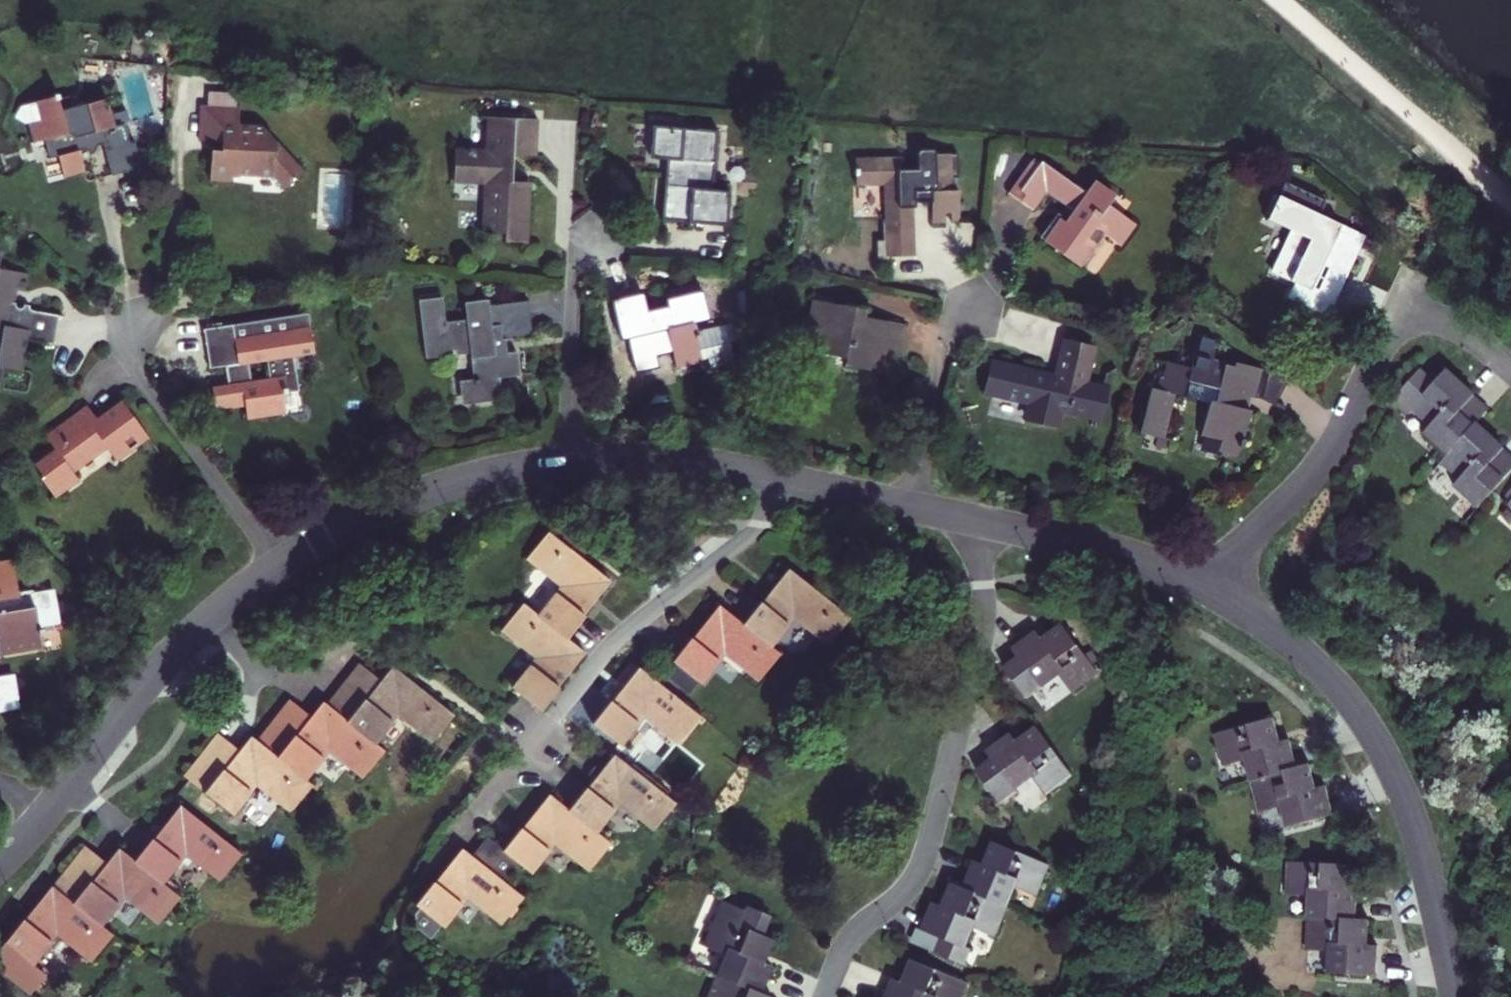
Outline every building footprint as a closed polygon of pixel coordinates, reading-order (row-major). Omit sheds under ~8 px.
[(210,147),(209,178),(232,180),(233,171),(270,173),(284,187),(302,171),(260,124),(234,123),(235,92),(208,91),(207,105),(201,104),(199,138),(220,139),(220,147),(210,147)] [(110,179),(139,171),(133,145),(127,145),(121,122),(113,124),(105,97),(78,104),(77,100),(67,103),(65,94),(51,97),(50,93),(15,100),(7,114),(20,120),(25,141),(43,136),(46,154),(52,153),(59,176),(81,170),(74,147),(78,145),(88,151),(91,150),(94,142),(99,141),(110,179)] [(502,245),(525,245),(529,189),(507,186),(510,158),(532,160),(534,126),(484,122),(482,153),(453,151),(451,187),(480,188),(477,235),(502,237),(502,245)] [(662,164),(658,223),(723,229),(726,197),(712,194),(717,137),(651,130),(649,163),(662,164)] [(956,232),(953,160),(851,164),(853,192),(880,191),(881,222),(877,223),(876,239),(867,240),(869,268),(885,267),(885,263),(908,262),(907,212),(925,212),(926,233),(956,232)] [(1036,163),(1016,192),(1021,197),(1017,205),(1029,212),(1042,193),(1067,211),(1064,215),(1080,226),(1058,258),(1075,270),(1099,238),(1114,249),(1130,225),(1103,206),(1110,197),(1088,181),(1080,194),(1036,163)] [(1326,249),(1336,230),(1316,220),(1321,206),(1279,187),(1260,226),(1271,231),(1273,227),(1287,234),(1267,276),(1289,287),(1282,302),(1318,320),(1326,304),(1306,294),(1317,267),(1339,278),(1348,260),(1326,249)] [(1336,230),(1326,249),(1348,260),(1358,240),(1336,230)] [(1317,267),(1306,294),(1326,304),(1339,278),(1317,267)] [(53,347),(53,344),(50,343),(54,323),(59,325),(60,317),(31,313),(29,308),(19,306),(16,310),(14,310),(16,294),(23,295),(25,276),(0,272),(0,371),(21,375),(27,344),(53,347)] [(639,296),(608,304),(617,343),(623,342),(632,378),(644,375),(642,365),(671,357),(674,371),(704,364),(706,372),(731,366),(726,345),(732,344),(728,326),(694,334),(693,326),(706,323),(699,294),(662,302),(664,309),(644,314),(639,296)] [(465,407),(499,401),(495,381),(515,378),(512,357),(504,357),(502,343),(529,341),(524,305),(486,310),(485,304),(460,308),(463,324),(443,327),(438,302),(415,305),(425,361),(438,360),(438,355),(450,353),(452,358),(468,355),(472,384),(461,385),(465,407)] [(866,314),(810,303),(800,355),(842,364),(840,370),(880,378),(885,360),(895,361),(901,330),(866,322),(866,314)] [(225,386),(210,388),(214,412),(242,409),(244,423),(286,418),(283,398),(300,395),(295,360),(314,357),(308,317),(202,332),(207,371),(223,370),(225,386)] [(1248,403),(1256,372),(1230,365),(1230,368),(1208,363),(1212,342),(1193,338),(1185,369),(1162,364),(1154,394),(1148,393),(1138,435),(1160,441),(1170,400),(1203,408),(1196,439),(1216,444),(1214,454),(1233,459),(1244,414),(1233,411),(1236,400),(1247,403),(1248,403)] [(1097,428),(1106,392),(1086,388),(1094,352),(1065,346),(1057,381),(994,367),(986,403),(1029,412),(1026,427),(1056,433),(1059,418),(1097,428)] [(1258,372),(1256,372),(1248,403),(1251,404),(1274,419),(1276,415),(1268,409),(1282,388),(1258,372)] [(1441,457),(1465,430),(1448,414),(1465,394),(1441,373),(1429,387),(1414,372),(1386,404),(1401,419),(1404,414),(1423,431),(1419,437),(1441,457)] [(1448,414),(1465,430),(1470,425),(1483,410),(1465,394),(1448,414)] [(1233,411),(1244,414),(1247,403),(1236,400),(1233,411)] [(84,408),(43,440),(54,452),(31,469),(41,480),(35,485),(51,503),(76,482),(71,474),(106,450),(116,462),(146,440),(118,404),(93,421),(84,408)] [(1471,510),(1495,484),(1478,468),(1494,447),(1470,425),(1465,430),(1441,457),(1434,466),(1454,482),(1447,489),(1471,510)] [(1495,484),(1510,466),(1510,462),(1494,447),(1478,468),(1495,484)] [(539,617),(569,641),(585,619),(583,616),(609,583),(550,536),(527,562),(561,588),(539,617)] [(0,563),(0,655),(40,648),(36,627),(58,624),(52,592),(33,595),(32,592),(16,594),(11,561),(0,563)] [(789,572),(742,626),(772,649),(794,622),(827,648),(850,622),(789,572)] [(539,617),(525,606),(502,636),(534,663),(513,690),(540,712),(586,655),(569,641),(539,617)] [(742,626),(721,608),(694,642),(690,638),(671,662),(701,687),(725,658),(759,686),(782,658),(772,649),(742,626)] [(1095,675),(1057,626),(1040,639),(1034,632),(1009,651),(1015,659),(1001,670),(1024,700),(1056,676),(1070,694),(1095,675)] [(358,662),(324,704),(372,743),(394,717),(427,742),(451,713),(395,668),(383,682),(358,662)] [(702,719),(640,669),(593,728),(622,752),(647,721),(679,747),(702,719)] [(18,710),(13,676),(0,678),(0,713),(18,710)] [(364,782),(386,753),(372,743),(324,704),(309,723),(288,705),(258,743),(309,783),(331,755),(364,782)] [(1239,764),(1246,786),(1295,773),(1285,743),(1275,746),(1268,720),(1209,736),(1217,770),(1239,764)] [(1070,778),(1032,728),(1011,743),(1004,733),(979,753),(986,761),(972,773),(998,807),(1023,788),(1020,786),(1028,779),(1042,797),(1070,778)] [(252,738),(239,755),(217,737),(184,778),(233,816),(256,788),(291,816),(314,787),(309,783),(258,743),(252,738)] [(571,813),(602,838),(624,809),(655,834),(677,806),(616,757),(571,813)] [(1295,773),(1246,786),(1254,816),(1276,810),(1282,831),(1331,819),(1323,788),(1314,791),(1308,770),(1295,773)] [(503,851),(520,864),(532,874),(554,846),(590,874),(612,846),(602,838),(571,813),(551,797),(523,832),(520,829),(503,851)] [(226,886),(247,858),(182,806),(137,862),(167,886),(190,858),(226,886)] [(443,934),(469,902),(502,927),(524,899),(505,884),(520,864),(503,851),(489,840),(474,857),(464,849),(436,884),(435,883),(413,909),(443,934)] [(1034,899),(1049,868),(989,843),(979,867),(968,863),(958,889),(1005,910),(1013,891),(1034,899)] [(84,847),(70,865),(92,883),(106,865),(84,847)] [(53,886),(105,929),(126,903),(159,930),(182,898),(167,886),(137,862),(120,849),(106,865),(92,883),(70,865),(53,886)] [(1309,898),(1308,920),(1353,923),(1356,893),(1347,892),(1347,868),(1284,864),(1282,896),(1309,898)] [(991,940),(1005,910),(958,889),(948,885),(937,908),(928,904),(917,931),(937,939),(930,955),(960,968),(967,952),(963,950),(971,932),(991,940)] [(0,949),(0,975),(19,989),(30,996),(31,996),(47,977),(33,968),(59,938),(92,965),(114,936),(105,929),(53,886),(26,920),(24,919),(0,949)] [(717,955),(709,974),(757,995),(768,968),(759,964),(768,942),(758,937),(767,916),(743,906),(741,912),(716,901),(699,947),(717,955)] [(1353,923),(1308,920),(1305,950),(1330,953),(1329,973),(1372,977),(1374,947),(1364,945),(1366,923),(1353,923)] [(930,955),(937,939),(917,931),(913,930),(907,944),(930,955)] [(965,985),(907,960),(897,984),(889,980),(881,996),(960,996),(965,985)] [(757,995),(709,974),(700,996),(762,996),(757,995)]
